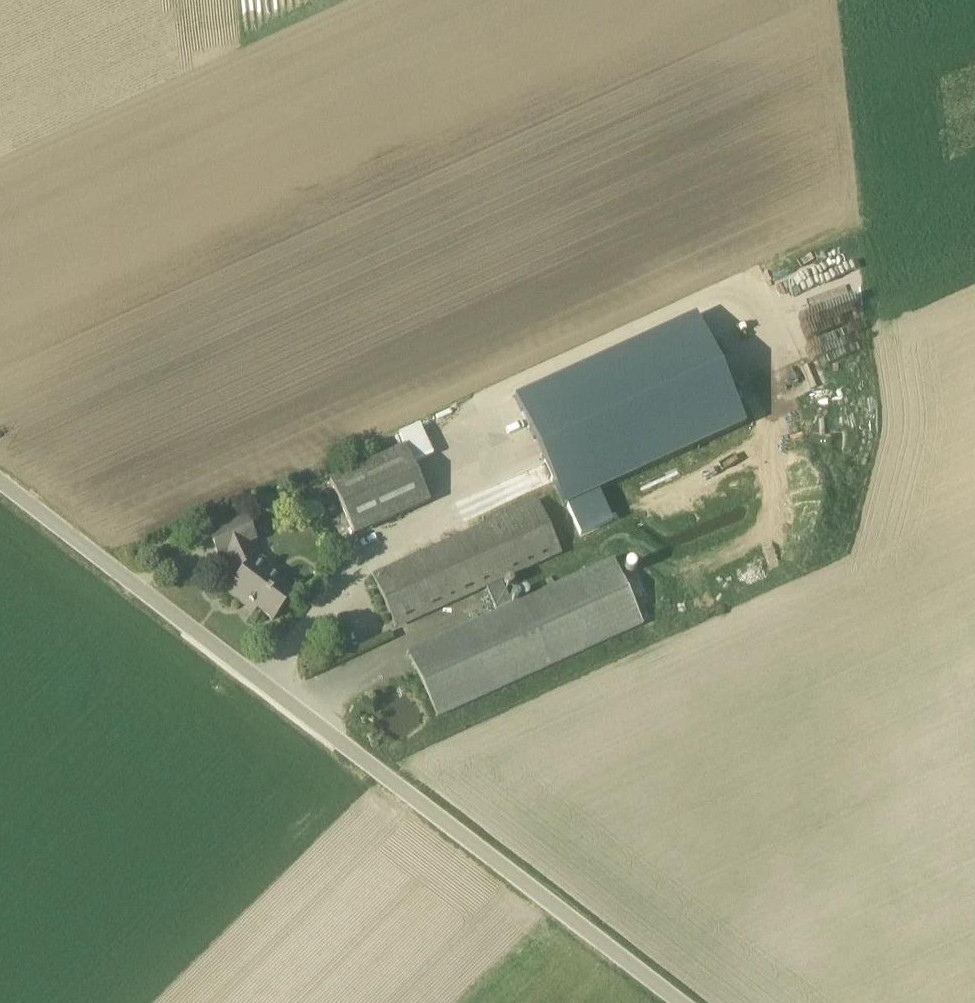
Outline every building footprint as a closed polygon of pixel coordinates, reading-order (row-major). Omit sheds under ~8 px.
[(521,395),(514,398),(564,507),(567,506),(568,506),(582,536),(614,521),(600,491),(660,464),(746,424),(746,423),(696,314),(660,331),(584,366),(569,372),(521,395)] [(862,327),(820,336),(827,367),(869,358),(862,327)] [(405,447),(330,481),(355,536),(430,502),(405,447)] [(561,552),(574,547),(564,525),(552,531),(538,501),(373,576),(396,627),(486,586),(499,615),(514,608),(501,580),(561,552)] [(253,561),(245,545),(256,540),(246,520),(210,536),(219,556),(224,554),(232,572),(240,578),(229,593),(245,605),(248,601),(273,620),(294,593),(253,561)] [(615,561),(514,608),(499,615),(409,656),(438,720),(643,625),(615,561)]
